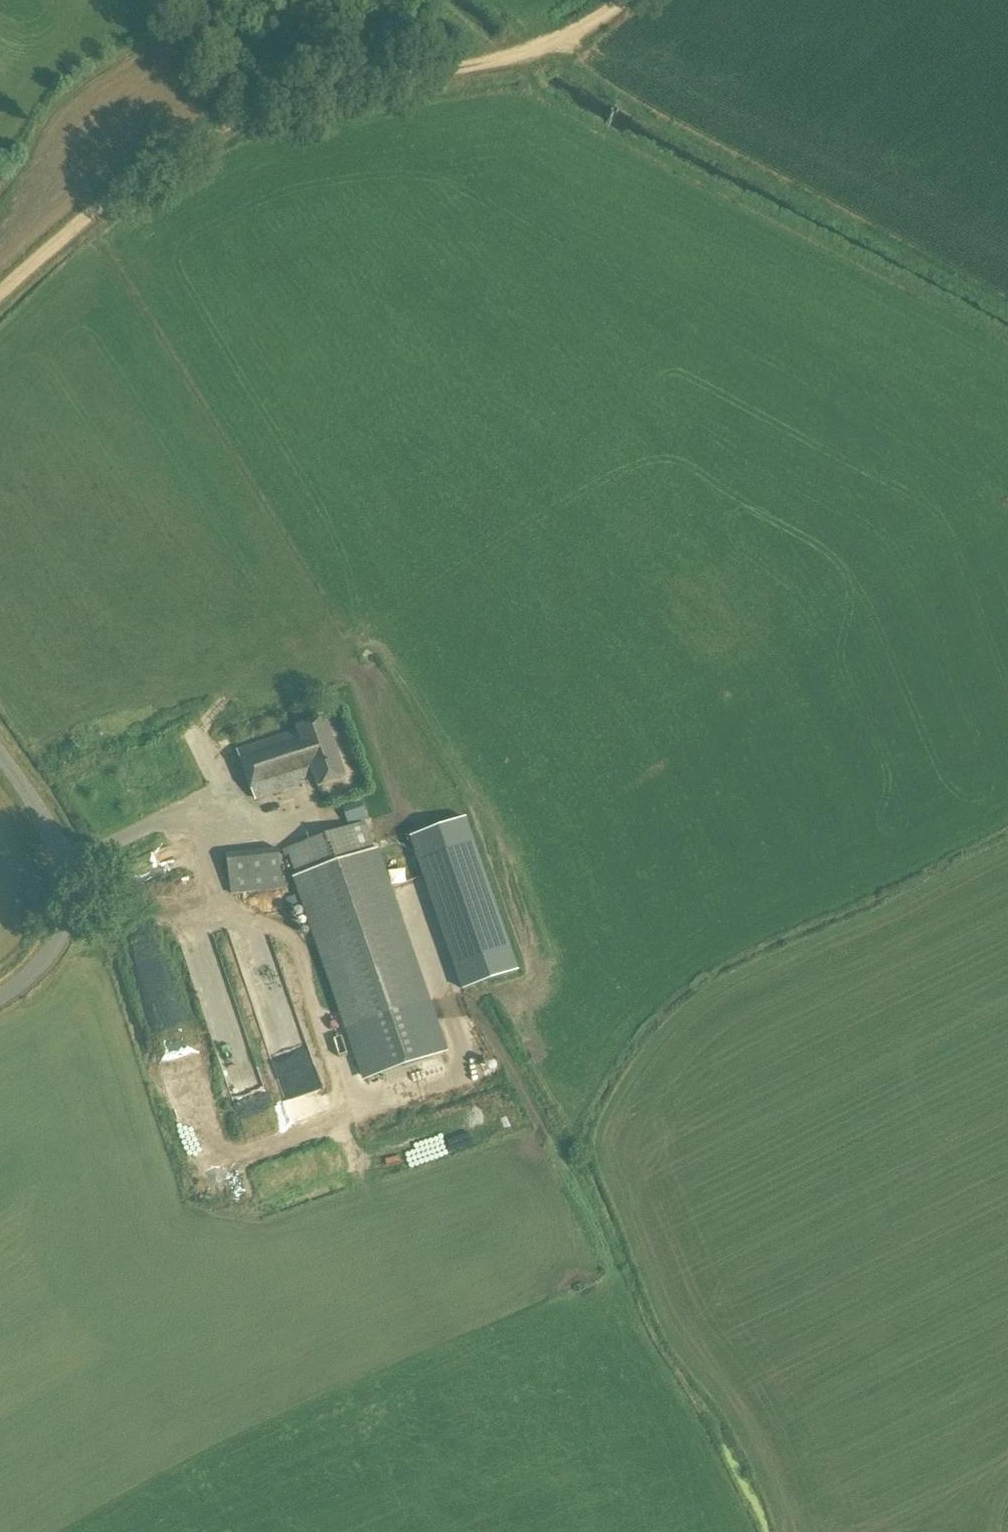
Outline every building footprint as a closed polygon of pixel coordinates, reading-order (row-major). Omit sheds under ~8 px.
[(317,788),(346,778),(326,718),(296,728),(297,730),(239,750),(256,800),(314,780),(317,788)] [(445,1052),(365,822),(284,850),(286,856),(291,854),(368,1079),(445,1052)] [(231,895),(283,889),(278,848),(226,854),(231,895)] [(132,863),(137,875),(168,862),(163,850),(132,863)] [(243,957),(249,970),(283,955),(277,941),(243,957)] [(412,1067),(417,1082),(456,1069),(452,1054),(412,1067)]
